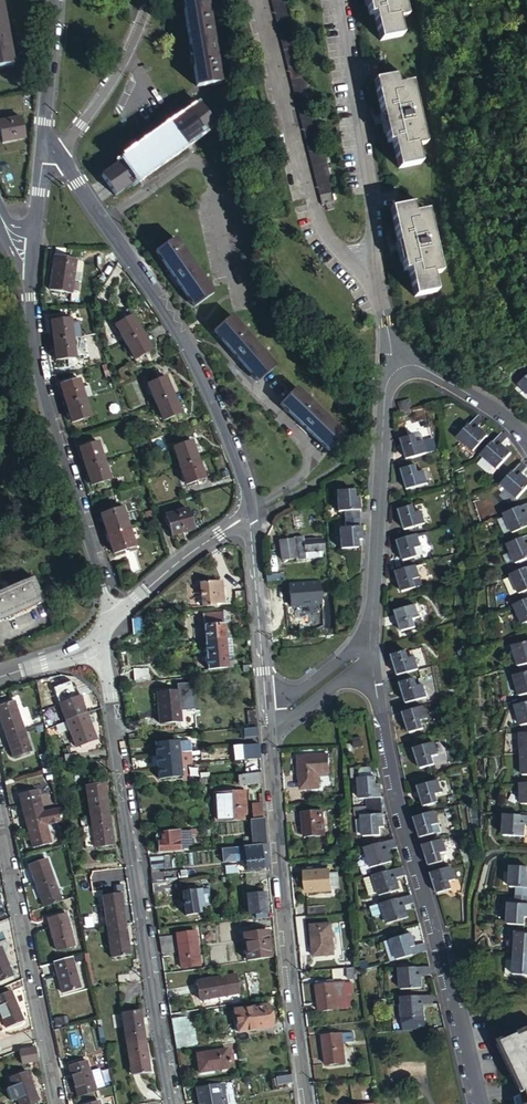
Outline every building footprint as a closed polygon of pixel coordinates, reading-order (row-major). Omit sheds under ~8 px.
[(2,0),(0,0),(0,65),(13,63),(2,0)] [(198,86),(220,83),(218,69),(212,35),(207,7),(206,0),(184,0),(198,86)] [(321,181),(323,189),(339,185),(321,118),(290,0),(274,0),(321,181)] [(368,22),(377,20),(384,47),(386,46),(405,41),(401,26),(409,24),(403,0),(362,0),(368,22)] [(395,81),(384,84),(374,86),(381,116),(388,145),(397,143),(403,170),(426,165),(422,148),(429,146),(413,84),(397,88),(395,81)] [(215,123),(202,105),(103,175),(116,193),(215,123)] [(22,117),(0,121),(0,124),(3,141),(26,137),(22,117)] [(411,267),(418,295),(439,289),(436,273),(442,272),(427,209),(413,212),(412,205),(390,211),(404,269),(411,267)] [(213,292),(176,238),(157,250),(195,305),(213,292)] [(72,292),(77,259),(56,255),(51,289),(53,289),(72,292)] [(126,341),(143,331),(134,315),(117,324),(117,325),(126,340),(126,341)] [(276,365),(232,315),(215,330),(259,380),(276,365)] [(52,319),(53,339),(74,338),(82,336),(81,326),(73,327),(72,318),(52,319)] [(126,340),(117,325),(112,328),(120,343),(126,340)] [(159,334),(155,327),(150,330),(154,337),(159,334)] [(153,348),(143,331),(126,341),(135,358),(153,348)] [(74,338),(53,339),(55,359),(75,357),(74,338)] [(156,402),(174,395),(166,376),(148,382),(156,402)] [(67,401),(87,395),(81,378),(61,384),(67,401)] [(345,432),(297,387),(281,404),(330,449),(345,432)] [(93,415),(87,395),(67,401),(73,421),(93,415)] [(182,413),(174,395),(156,402),(163,421),(182,413)] [(407,425),(418,423),(416,413),(405,415),(407,425)] [(481,416),(474,425),(473,425),(464,435),(464,436),(461,440),(477,454),(490,438),(481,429),(487,422),(481,416)] [(413,429),(416,436),(407,439),(413,459),(433,453),(431,444),(437,442),(433,428),(431,423),(413,429)] [(513,435),(508,430),(488,452),(503,466),(517,450),(512,445),(508,441),(513,435)] [(81,446),(87,466),(107,460),(101,440),(81,446)] [(174,447),(181,466),(199,459),(192,440),(174,447)] [(173,459),(166,461),(168,467),(175,465),(173,459)] [(199,459),(181,466),(189,485),(206,477),(199,459)] [(107,460),(87,466),(93,484),(113,478),(107,460)] [(168,467),(166,461),(159,464),(161,470),(168,467)] [(506,481),(521,497),(526,491),(526,463),(509,480),(506,481)] [(434,484),(431,474),(425,476),(422,465),(407,470),(413,489),(434,484)] [(349,519),(366,517),(365,499),(356,500),(355,487),(333,489),(335,511),(348,509),(349,519)] [(432,524),(429,514),(423,516),(420,505),(405,510),(411,530),(432,524)] [(513,511),(521,530),(526,527),(526,506),(513,511)] [(102,513),(109,533),(128,526),(122,507),(102,513)] [(195,528),(189,509),(168,516),(174,534),(195,528)] [(368,534),(366,517),(349,519),(350,527),(336,528),(338,548),(359,546),(358,534),(368,534)] [(128,526),(109,533),(115,553),(134,547),(128,526)] [(424,535),(403,541),(409,561),(424,557),(421,546),(427,544),(424,535)] [(325,553),(324,540),(304,542),(303,536),(296,536),(296,539),(279,540),(280,559),(294,558),(294,561),(323,559),(323,553),(325,553)] [(515,542),(523,562),(526,561),(526,537),(515,542)] [(423,565),(402,571),(408,590),(423,586),(420,576),(426,575),(423,565)] [(518,572),(526,592),(526,591),(526,568),(518,572)] [(37,577),(0,594),(0,623),(48,600),(37,577)] [(320,579),(289,581),(291,604),(321,602),(320,579)] [(226,601),(224,580),(202,582),(204,605),(218,604),(218,602),(226,601)] [(423,615),(420,605),(401,610),(407,631),(421,626),(418,616),(423,615)] [(206,614),(206,624),(219,623),(226,623),(225,613),(206,614)] [(138,620),(135,620),(133,621),(134,631),(150,630),(149,616),(138,617),(138,620)] [(234,637),(233,622),(226,623),(227,638),(234,637)] [(219,623),(206,624),(208,640),(227,638),(226,623),(219,623)] [(227,638),(208,640),(208,643),(209,654),(235,652),(234,644),(234,637),(227,638)] [(398,653),(404,674),(425,668),(422,658),(416,660),(414,649),(398,653)] [(235,652),(209,654),(210,669),(217,668),(225,667),(237,666),(236,662),(235,652)] [(154,678),(153,666),(137,668),(138,679),(154,678)] [(412,702),(433,696),(430,686),(424,688),(421,678),(406,682),(412,702)] [(180,682),(181,689),(160,691),(164,721),(184,719),(183,709),(182,702),(190,701),(190,699),(198,698),(196,681),(180,682)] [(61,703),(68,720),(88,712),(81,695),(61,703)] [(182,702),(183,709),(199,707),(198,698),(190,699),(190,701),(182,702)] [(8,736),(26,730),(16,701),(0,706),(0,714),(8,736)] [(429,707),(408,713),(414,733),(429,728),(426,718),(431,716),(429,707)] [(249,710),(251,726),(259,726),(257,710),(249,710)] [(88,712),(68,720),(78,746),(99,738),(88,712)] [(259,728),(259,727),(244,728),(245,737),(260,736),(259,728)] [(26,730),(8,736),(16,757),(34,751),(26,730)] [(158,754),(181,751),(179,739),(157,742),(158,754)] [(442,752),(439,743),(419,749),(424,768),(439,764),(436,753),(442,752)] [(208,758),(207,749),(198,750),(199,760),(208,758)] [(159,760),(159,765),(172,763),(182,762),(181,751),(158,754),(151,754),(152,761),(159,760)] [(67,754),(68,762),(79,761),(82,760),(81,752),(67,754)] [(321,786),(318,754),(300,755),(302,787),(321,786)] [(172,763),(159,765),(161,776),(183,773),(182,762),(172,763)] [(195,770),(196,778),(201,778),(212,777),(211,768),(195,770)] [(262,771),(245,773),(245,774),(246,783),(246,784),(263,783),(262,771)] [(373,799),(374,807),(388,806),(386,789),(377,789),(376,777),(354,778),(356,800),(373,799)] [(445,790),(442,780),(422,786),(428,807),(443,803),(439,791),(445,790)] [(91,816),(110,813),(105,782),(86,785),(91,816)] [(25,815),(44,810),(38,789),(20,794),(25,815)] [(249,817),(246,790),(240,790),(224,791),(227,819),(249,817)] [(255,819),(266,818),(265,811),(264,804),(261,804),(254,805),(255,819)] [(388,806),(374,807),(375,815),(358,816),(359,837),(381,835),(380,822),(389,821),(388,806)] [(52,841),(44,810),(25,815),(33,846),(52,841)] [(326,835),(325,810),(305,811),(306,836),(326,835)] [(440,812),(419,818),(419,819),(420,821),(421,826),(423,833),(425,838),(439,833),(437,823),(443,821),(440,812)] [(115,843),(110,813),(91,816),(92,825),(82,826),(86,848),(115,843)] [(509,814),(508,835),(514,835),(514,836),(526,836),(526,816),(509,814)] [(255,844),(268,842),(267,833),(266,818),(255,819),(253,819),(255,844)] [(201,846),(201,840),(182,842),(182,829),(159,831),(157,833),(158,839),(160,841),(160,849),(201,846)] [(400,839),(369,848),(375,868),(396,862),(392,850),(402,846),(400,839)] [(451,849),(448,839),(427,845),(429,851),(432,863),(433,866),(448,862),(445,851),(451,849)] [(239,872),(255,870),(255,868),(264,867),(264,866),(270,865),(269,855),(268,842),(255,844),(222,848),(223,861),(237,859),(239,872)] [(42,906),(60,902),(49,858),(31,863),(42,906)] [(526,896),(526,878),(526,866),(516,865),(506,865),(505,885),(520,886),(519,896),(526,896)] [(408,867),(378,875),(383,894),(401,890),(405,888),(402,877),(410,874),(408,867)] [(154,876),(155,882),(173,880),(181,879),(179,868),(153,871),(154,876)] [(459,877),(456,868),(436,874),(437,881),(441,891),(441,894),(456,889),(453,879),(459,877)] [(333,889),(331,869),(306,871),(308,891),(333,889)] [(155,882),(156,889),(157,891),(183,887),(182,879),(181,879),(173,880),(155,882)] [(205,904),(203,888),(197,888),(196,883),(184,884),(185,890),(184,890),(187,914),(200,912),(199,905),(205,904)] [(257,912),(268,911),(266,891),(249,893),(250,913),(257,912)] [(108,926),(127,923),(123,892),(103,895),(108,926)] [(416,895),(387,903),(392,923),(412,917),(408,905),(418,901),(416,895)] [(526,913),(526,896),(519,896),(519,903),(504,903),(502,923),(524,925),(524,912),(526,913)] [(310,906),(311,915),(329,914),(328,905),(310,906)] [(71,946),(63,915),(45,920),(53,950),(71,946)] [(132,953),(127,923),(108,926),(113,955),(132,953)] [(338,955),(335,924),(314,926),(317,956),(338,955)] [(179,932),(163,934),(164,941),(165,950),(182,948),(184,966),(195,964),(191,930),(179,932)] [(248,959),(271,956),(269,930),(245,933),(248,959)] [(395,939),(400,959),(431,950),(429,941),(419,944),(416,933),(395,939)] [(1,946),(0,947),(0,980),(13,974),(1,946)] [(519,955),(518,975),(526,975),(526,955),(519,955)] [(82,987),(74,956),(56,961),(64,992),(82,987)] [(434,974),(433,965),(403,968),(405,988),(427,986),(426,975),(434,974)] [(360,977),(359,969),(348,970),(349,978),(360,977)] [(242,991),(239,974),(228,975),(199,980),(201,998),(231,993),(242,991)] [(347,983),(339,984),(324,985),(324,990),(320,990),(322,1011),(350,1009),(350,1007),(355,1007),(353,994),(356,993),(355,984),(347,985),(347,983)] [(12,991),(0,996),(0,1012),(0,1027),(5,1024),(6,1027),(24,1020),(12,991)] [(436,994),(406,997),(407,1017),(429,1015),(428,1002),(437,1002),(436,994)] [(262,1025),(272,1023),(270,1004),(235,1009),(239,1032),(259,1029),(258,1024),(262,1024),(262,1025)] [(123,1012),(128,1042),(147,1039),(142,1009),(123,1012)] [(194,1014),(173,1017),(174,1023),(175,1033),(177,1045),(177,1047),(198,1044),(194,1014)] [(499,1043),(520,1094),(526,1090),(526,1030),(499,1043)] [(358,1041),(356,1033),(326,1036),(329,1066),(348,1063),(346,1043),(358,1041)] [(147,1039),(128,1042),(134,1072),(152,1070),(147,1039)] [(229,1065),(226,1049),(198,1054),(201,1070),(229,1065)] [(70,1065),(79,1096),(97,1090),(96,1087),(106,1085),(101,1067),(91,1070),(89,1059),(70,1065)] [(28,1071),(10,1078),(13,1086),(6,1089),(11,1101),(17,1098),(20,1103),(29,1103),(39,1100),(28,1071)] [(293,1080),(292,1075),(278,1077),(279,1085),(293,1082),(293,1080)] [(197,1086),(199,1098),(209,1096),(221,1094),(223,1094),(226,1093),(228,1093),(235,1091),(234,1086),(227,1086),(227,1081),(197,1086)] [(199,1098),(200,1103),(235,1103),(237,1103),(237,1098),(236,1095),(229,1097),(228,1093),(226,1093),(226,1097),(223,1097),(223,1094),(221,1094),(209,1096),(199,1098)]
